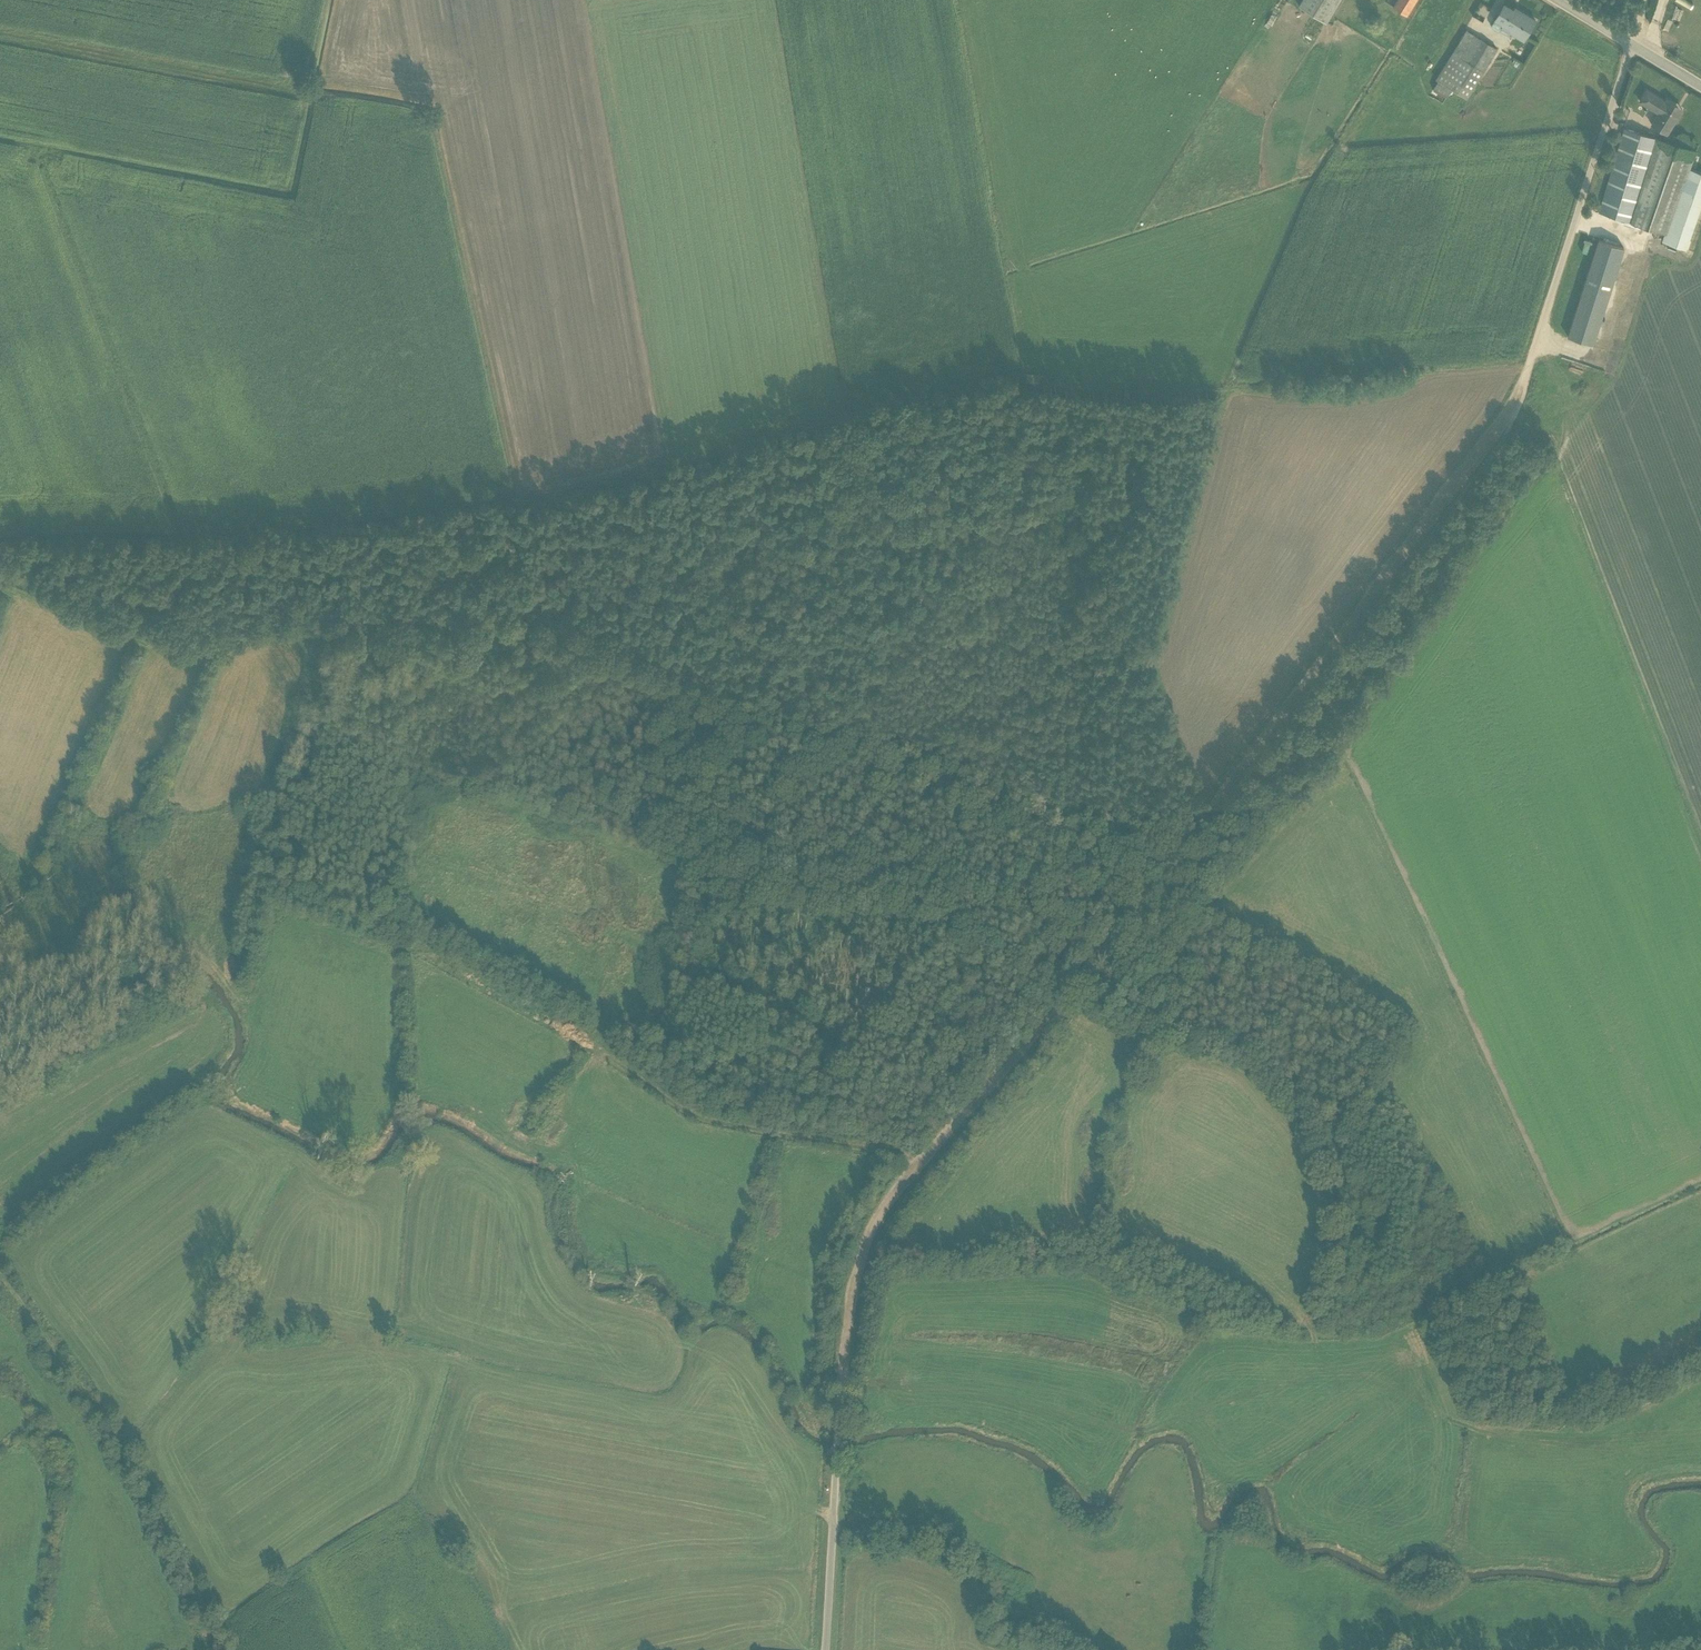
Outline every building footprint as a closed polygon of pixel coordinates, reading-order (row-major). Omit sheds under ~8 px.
[(1298,5),(1326,23),(1340,0),(1301,0),(1298,5)] [(1387,3),(1411,18),(1422,0),(1388,0),(1387,3)] [(1524,42),(1539,19),(1509,0),(1508,0),(1494,23),(1524,42)] [(1468,98),(1497,49),(1466,30),(1435,79),(1431,86),(1446,95),(1451,90),(1468,98)] [(1667,133),(1683,107),(1649,86),(1640,101),(1658,112),(1651,123),(1667,133)] [(1622,129),(1597,209),(1658,228),(1656,237),(1700,251),(1700,249),(1700,170),(1681,165),(1686,149),(1622,129)] [(1601,240),(1570,336),(1597,344),(1628,249),(1601,240)]
